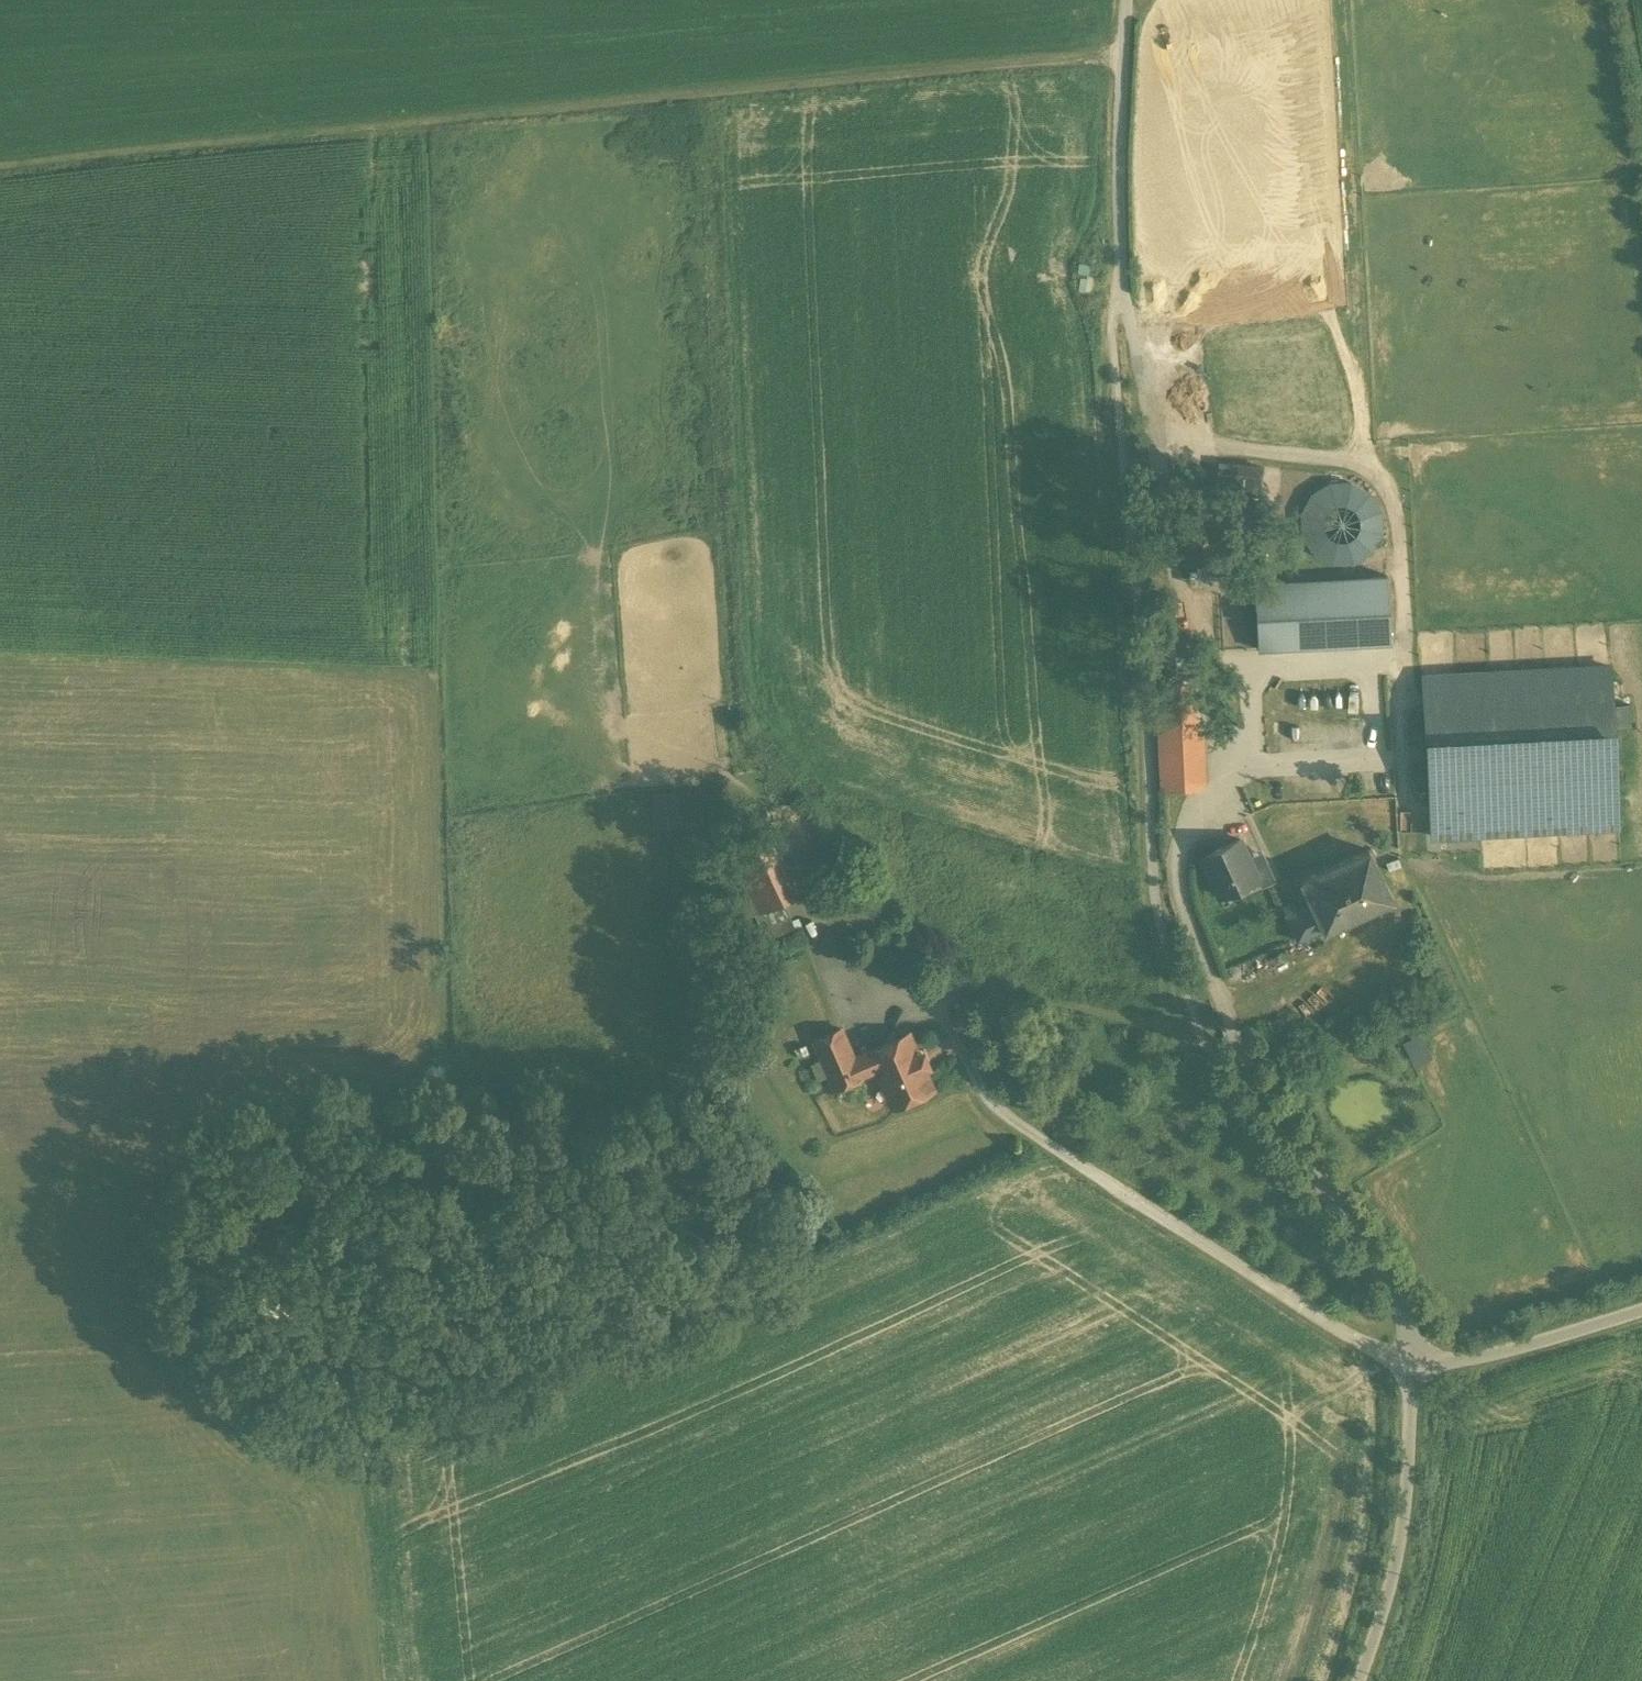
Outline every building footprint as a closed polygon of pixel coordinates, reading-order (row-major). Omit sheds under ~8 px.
[(1089,263),(1079,262),(1078,272),(1088,273),(1089,263)] [(1087,277),(1079,276),(1077,290),(1085,291),(1087,277)] [(1260,492),(1262,467),(1215,464),(1214,489),(1260,492)] [(1377,504),(1365,490),(1348,483),(1330,484),(1314,492),(1304,507),(1300,524),(1305,542),(1316,555),(1333,562),(1351,562),(1367,554),(1378,539),(1381,521),(1377,504)] [(1387,574),(1254,582),(1257,648),(1389,640),(1387,574)] [(1169,629),(1167,627),(1164,625),(1161,625),(1158,627),(1156,630),(1156,633),(1157,636),(1160,638),(1163,639),(1166,638),(1169,636),(1170,633),(1169,629)] [(1165,641),(1162,642),(1159,643),(1158,646),(1157,649),(1158,651),(1160,654),(1162,655),(1165,655),(1168,654),(1170,652),(1171,649),(1171,646),(1170,644),(1167,642),(1165,641)] [(1617,825),(1606,665),(1422,675),(1430,835),(1617,825)] [(1198,786),(1192,679),(1155,681),(1162,789),(1198,786)] [(797,894),(764,821),(723,840),(756,912),(797,894)] [(1250,832),(1206,852),(1225,893),(1269,874),(1250,832)] [(1391,897),(1367,847),(1300,879),(1311,902),(1295,909),(1293,903),(1282,908),(1297,938),(1322,926),(1323,929),(1391,897)] [(813,1038),(826,1068),(853,1057),(839,1027),(813,1038)] [(1430,1027),(1410,1037),(1421,1061),(1441,1052),(1430,1027)] [(908,1031),(853,1057),(826,1068),(834,1086),(876,1067),(892,1103),(932,1086),(908,1031)]
